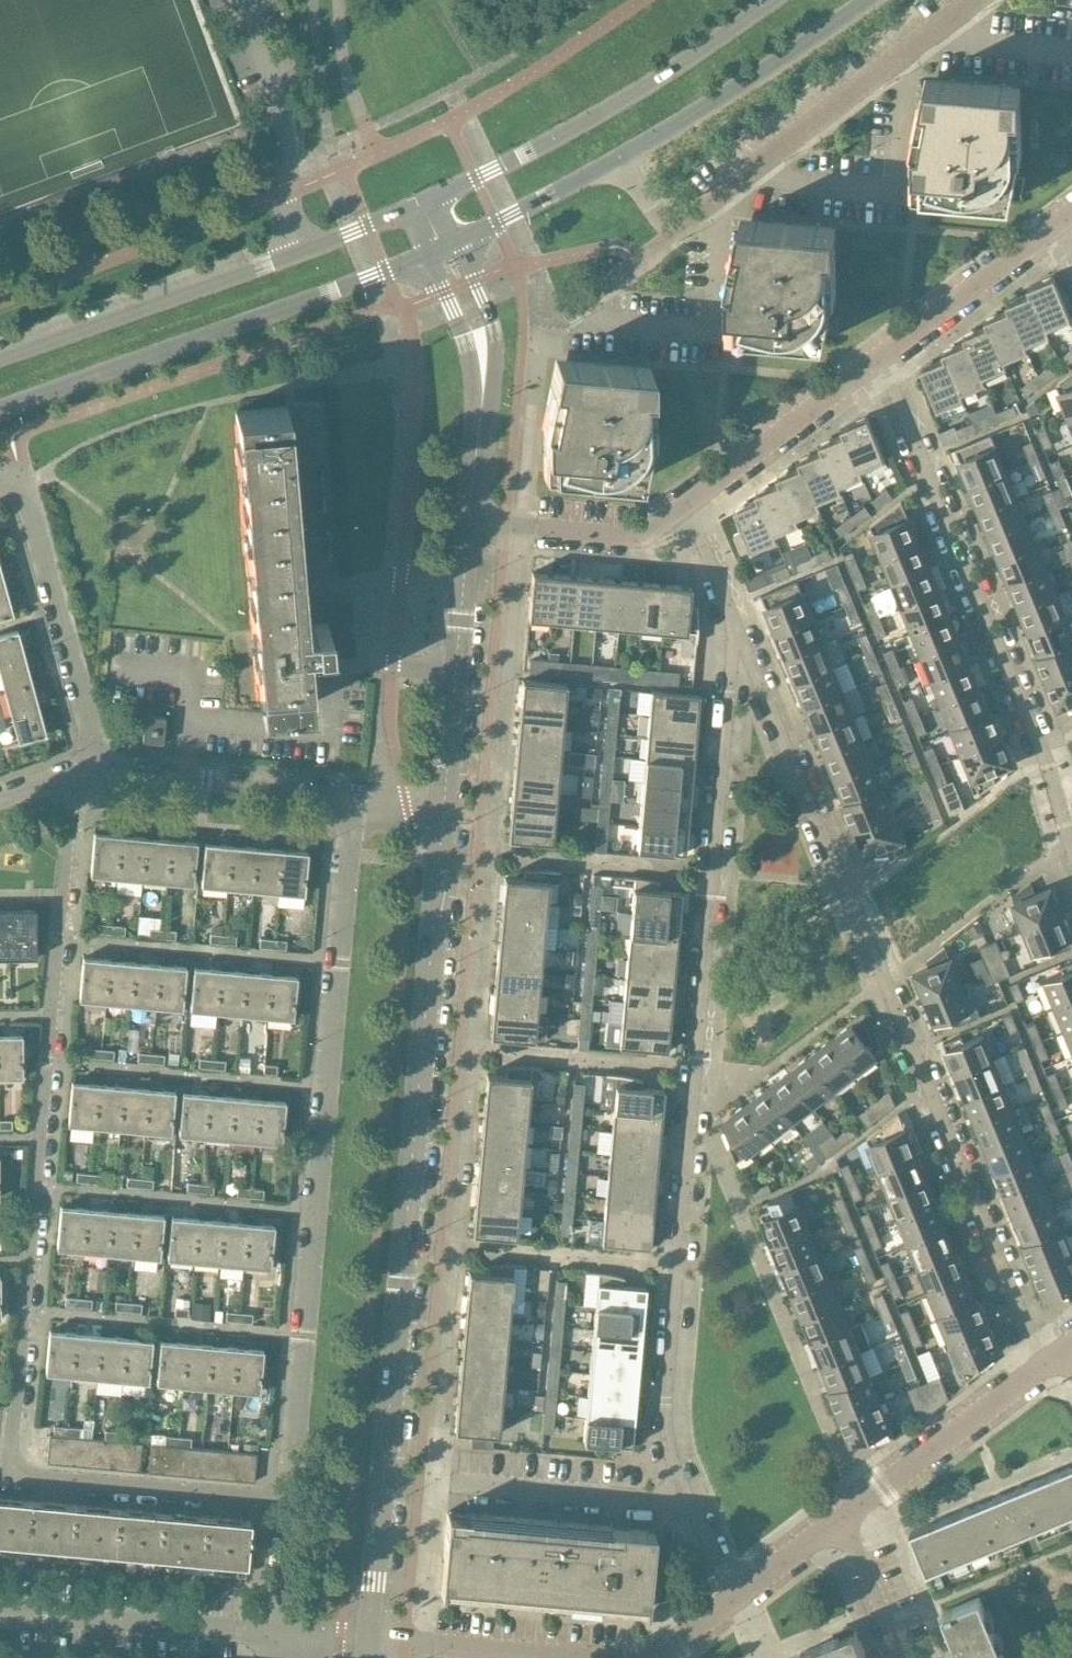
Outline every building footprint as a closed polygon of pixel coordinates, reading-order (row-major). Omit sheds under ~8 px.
[(1017,86),(939,79),(926,78),(920,103),(928,104),(920,145),(914,144),(914,169),(921,170),(921,171),(921,172),(922,174),(922,192),(1011,200),(1020,154),(1018,153),(1017,111),(1020,111),(1020,86),(1017,86)] [(832,226),(754,219),(740,218),(735,243),(743,244),(735,285),(728,284),(729,309),(736,310),(736,311),(736,313),(737,315),(737,316),(737,332),(784,337),(825,341),(834,294),(832,293),(832,251),(835,251),(835,226),(832,226)] [(1027,287),(1030,294),(1031,293),(1045,327),(1047,327),(1070,317),(1054,276),(1027,287)] [(1031,293),(1030,294),(1016,299),(1006,303),(1008,310),(1010,309),(1024,343),(1025,343),(1049,333),(1047,327),(1045,327),(1031,293)] [(1024,343),(1010,309),(1008,310),(984,319),(987,326),(988,325),(1002,360),(1004,359),(1028,349),(1025,343),(1024,343)] [(1002,360),(988,325),(987,326),(963,336),(966,342),(967,342),(981,376),(983,375),(1006,365),(1004,359),(1002,360)] [(967,342),(966,342),(952,347),(942,352),(944,358),(945,358),(960,392),(961,391),(985,381),(983,375),(981,376),(967,342)] [(1059,359),(1058,360),(1064,367),(1071,361),(1071,349),(1059,359)] [(646,366),(568,359),(555,358),(550,382),(557,383),(550,425),(543,424),(543,449),(550,450),(550,451),(550,452),(551,453),(551,472),(640,480),(649,434),(647,433),(646,391),(650,391),(649,366),(646,366)] [(945,358),(944,358),(931,363),(921,368),(937,408),(964,397),(961,391),(960,392),(945,358)] [(1050,365),(1038,375),(1036,377),(1041,384),(1056,373),(1050,365)] [(1069,418),(1071,417),(1071,372),(1055,384),(1069,418)] [(1041,384),(1036,377),(1021,388),(1027,395),(1041,384)] [(1017,414),(1014,405),(1007,408),(1005,403),(995,407),(997,412),(1000,421),(1017,414)] [(302,603),(285,405),(235,410),(260,707),(310,703),(306,654),(344,651),(341,612),(303,615),(302,603)] [(1000,421),(997,412),(980,419),(983,428),(1000,421)] [(841,428),(844,434),(845,433),(859,468),(860,467),(863,474),(868,476),(885,469),(886,464),(884,458),(867,417),(841,428)] [(956,429),(959,438),(976,431),(973,422),(956,429)] [(1052,445),(1045,428),(1037,431),(1044,448),(1052,445)] [(845,433),(844,434),(830,440),(820,444),(822,450),(824,450),(838,484),(839,483),(863,474),(860,467),(859,468),(845,433)] [(991,434),(955,449),(960,461),(959,461),(961,467),(960,467),(963,475),(965,475),(970,487),(1006,472),(991,434)] [(1039,459),(1032,442),(1023,445),(1030,462),(1039,459)] [(824,450),(822,450),(809,456),(798,460),(801,466),(802,466),(816,500),(818,500),(842,490),(839,483),(838,484),(824,450)] [(1039,459),(1030,462),(1037,479),(1046,476),(1039,459)] [(1058,459),(1050,463),(1057,480),(1065,477),(1058,459)] [(802,466),(801,466),(788,472),(777,476),(780,483),(781,482),(794,517),(796,516),(820,506),(818,500),(816,500),(802,466)] [(1006,472),(970,487),(971,491),(970,492),(973,500),(975,499),(980,512),(1016,497),(1006,472)] [(1057,480),(1064,497),(1071,494),(1071,493),(1065,477),(1057,480)] [(781,482),(780,483),(766,488),(756,492),(758,499),(760,498),(772,533),(775,532),(799,522),(796,516),(794,517),(781,482)] [(887,489),(872,500),(877,508),(892,497),(887,489)] [(1059,507),(1052,490),(1043,494),(1050,511),(1059,507)] [(1016,497),(980,512),(981,515),(980,516),(983,524),(985,523),(990,536),(1026,521),(1016,497)] [(760,498),(758,499),(745,504),(735,508),(743,529),(735,533),(742,549),(750,546),(751,549),(777,538),(775,532),(772,533),(760,498)] [(909,518),(901,501),(869,525),(883,559),(919,543),(915,532),(916,531),(913,523),(911,524),(909,518)] [(865,506),(852,516),(850,517),(855,524),(870,513),(865,506)] [(1059,507),(1050,511),(1057,528),(1066,524),(1059,507)] [(835,528),(841,535),(855,524),(850,517),(835,528)] [(1026,521),(990,536),(991,540),(990,540),(993,548),(995,548),(1000,560),(1036,545),(1026,521)] [(1071,539),(1063,543),(1070,560),(1071,559),(1071,540),(1071,539)] [(919,543),(883,559),(894,585),(930,570),(925,556),(926,555),(923,547),(921,548),(919,543)] [(1036,545),(1000,560),(1001,564),(1000,565),(1003,573),(1005,572),(1010,584),(1046,569),(1036,545)] [(828,548),(811,555),(815,564),(832,557),(828,548)] [(852,552),(843,555),(850,572),(859,568),(852,552)] [(811,555),(794,562),(798,571),(815,564),(811,555)] [(827,567),(833,585),(845,581),(839,563),(827,567)] [(787,565),(770,572),(774,581),(791,574),(787,565)] [(859,568),(850,572),(857,589),(866,585),(859,568)] [(1046,569),(1010,584),(1011,588),(1010,589),(1013,597),(1015,596),(1020,609),(1056,594),(1046,569)] [(930,570),(894,585),(903,607),(939,592),(935,580),(936,580),(933,572),(931,572),(930,570)] [(555,574),(532,571),(527,617),(551,619),(555,574)] [(577,576),(555,574),(551,619),(573,622),(577,576)] [(599,578),(577,576),(573,622),(595,624),(599,578)] [(622,580),(599,578),(595,624),(618,626),(622,580)] [(644,582),(622,580),(618,626),(640,628),(644,582)] [(797,580),(761,595),(766,607),(768,613),(766,614),(770,621),(771,621),(776,633),(813,618),(797,580)] [(666,584),(644,582),(640,628),(662,630),(666,584)] [(690,586),(686,585),(666,584),(662,630),(696,633),(697,630),(697,623),(697,617),(697,610),(696,604),(695,604),(695,605),(688,605),(690,586)] [(838,588),(844,605),(853,601),(846,584),(838,588)] [(0,588),(0,617),(13,613),(5,587),(0,588)] [(939,592),(903,607),(914,633),(950,618),(944,604),(946,604),(943,596),(941,596),(939,592)] [(1056,594),(1020,609),(1021,613),(1020,613),(1023,621),(1025,621),(1030,633),(1066,618),(1056,594)] [(872,600),(864,604),(870,621),(879,617),(872,600)] [(860,619),(853,601),(844,605),(851,622),(860,619)] [(879,617),(870,621),(877,637),(886,634),(879,617)] [(813,618),(776,633),(778,637),(776,638),(780,646),(781,645),(785,655),(822,641),(813,618)] [(950,618),(914,633),(923,656),(959,641),(954,629),(956,628),(953,620),(951,620),(950,618)] [(1030,633),(1031,637),(1030,637),(1033,646),(1035,645),(1039,657),(1040,659),(1071,646),(1071,632),(1066,618),(1030,633)] [(24,656),(17,630),(0,634),(0,662),(24,656)] [(858,637),(865,653),(873,650),(866,633),(858,637)] [(822,641),(785,655),(788,661),(787,662),(790,670),(791,670),(796,682),(833,667),(822,641)] [(959,641),(923,656),(934,682),(970,667),(965,653),(966,653),(963,644),(961,645),(959,641)] [(1039,657),(1037,657),(1040,663),(1038,663),(1041,671),(1043,671),(1048,684),(1071,674),(1071,646),(1040,659),(1039,657)] [(892,649),(884,652),(890,669),(899,666),(892,649)] [(873,650),(865,653),(872,670),(880,667),(873,650)] [(0,662),(0,676),(4,689),(31,681),(24,656),(0,662)] [(592,656),(591,668),(590,677),(613,679),(615,658),(592,656)] [(659,660),(658,674),(668,675),(669,661),(659,660)] [(530,671),(546,672),(547,664),(531,662),(530,671)] [(562,665),(547,664),(546,672),(561,674),(562,665)] [(590,677),(591,668),(576,666),(575,675),(590,677)] [(899,666),(890,669),(897,686),(906,683),(899,666)] [(833,667),(796,682),(798,686),(796,686),(800,694),(801,694),(805,704),(842,689),(833,667)] [(970,667),(934,682),(943,705),(980,689),(975,677),(976,677),(973,669),(971,669),(970,667)] [(636,672),(620,670),(620,679),(635,681),(636,672)] [(651,673),(636,672),(635,681),(650,682),(651,673)] [(678,676),(658,674),(657,683),(677,684),(678,676)] [(1048,684),(1050,687),(1048,688),(1051,696),(1053,695),(1058,708),(1068,704),(1071,711),(1071,674),(1048,684)] [(522,679),(520,694),(520,702),(563,706),(566,683),(522,679)] [(31,681),(4,689),(10,714),(38,707),(31,681)] [(878,685),(885,702),(893,699),(886,682),(878,685)] [(587,685),(586,696),(600,697),(601,686),(587,685)] [(842,689),(805,704),(808,710),(807,711),(810,719),(811,718),(816,730),(853,715),(842,689)] [(980,689),(943,705),(954,731),(990,716),(989,713),(985,702),(986,701),(983,693),(981,694),(980,689)] [(651,691),(648,714),(697,718),(699,695),(651,691)] [(609,695),(607,710),(616,711),(618,696),(609,695)] [(912,697),(904,701),(911,718),(919,714),(912,697)] [(893,699),(885,702),(892,719),(900,716),(893,699)] [(563,706),(520,702),(518,725),(561,729),(563,706)] [(38,707),(10,714),(18,741),(45,733),(38,707)] [(586,708),(585,724),(597,725),(598,710),(586,708)] [(990,716),(954,731),(964,755),(1002,739),(997,726),(998,725),(995,717),(994,718),(991,712),(989,713),(990,716)] [(145,714),(142,740),(163,742),(165,716),(145,714)] [(697,718),(648,714),(646,736),(695,741),(697,718)] [(919,714),(911,718),(918,735),(926,731),(919,714)] [(853,715),(816,730),(818,734),(816,735),(820,743),(821,743),(825,753),(862,738),(853,715)] [(616,718),(607,717),(605,733),(614,733),(616,718)] [(561,729),(518,725),(516,747),(559,751),(561,729)] [(898,734),(905,751),(913,747),(906,730),(898,734)] [(614,733),(605,733),(604,748),(613,749),(614,733)] [(695,741),(646,736),(644,759),(693,763),(695,741)] [(862,738),(825,753),(828,759),(827,759),(830,767),(831,767),(836,779),(873,764),(862,738)] [(1002,767),(1008,765),(1003,751),(1008,750),(1005,741),(1003,742),(1002,739),(964,755),(979,793),(996,781),(996,780),(1001,777),(1001,776),(1005,773),(1002,767)] [(559,751),(516,747),(514,769),(557,773),(559,751)] [(913,747),(905,751),(912,768),(920,764),(913,747)] [(932,747),(924,750),(931,768),(940,765),(932,747)] [(583,753),(582,765),(593,766),(594,754),(583,753)] [(693,763),(644,759),(642,781),(691,785),(693,763)] [(612,762),(603,762),(601,777),(610,778),(612,762)] [(873,764),(836,779),(838,783),(837,784),(840,792),(841,791),(846,803),(883,788),(873,764)] [(947,783),(940,765),(931,768),(939,786),(947,783)] [(557,773),(514,769),(512,792),(555,796),(557,773)] [(610,778),(601,777),(600,792),(609,793),(610,778)] [(918,783),(925,801),(934,797),(927,779),(918,783)] [(591,782),(579,781),(578,796),(591,797),(591,782)] [(691,785),(642,781),(640,803),(689,807),(691,785)] [(846,803),(844,803),(846,809),(845,809),(848,817),(849,817),(855,830),(893,814),(883,788),(846,803)] [(555,796),(512,792),(510,814),(553,818),(555,796)] [(934,797),(925,801),(933,819),(941,815),(934,797)] [(689,807),(640,803),(638,825),(687,830),(689,807)] [(607,807),(599,806),(598,808),(597,822),(606,822),(607,807)] [(587,807),(585,821),(597,822),(598,808),(587,807)] [(553,818),(510,814),(507,837),(551,841),(553,818)] [(893,814),(855,830),(856,833),(855,834),(858,842),(860,841),(865,854),(875,850),(877,856),(882,855),(882,856),(889,855),(891,860),(907,848),(893,814)] [(606,822),(597,822),(596,837),(605,838),(606,822)] [(687,830),(638,825),(636,849),(684,853),(687,830)] [(120,835),(94,832),(90,875),(116,877),(120,835)] [(146,837),(120,835),(116,877),(141,879),(146,837)] [(171,839),(146,837),(141,879),(166,882),(171,839)] [(196,842),(171,839),(166,882),(193,884),(196,842)] [(232,845),(205,843),(201,885),(229,887),(232,845)] [(257,847),(232,845),(229,887),(254,889),(257,847)] [(282,850),(257,847),(254,889),(278,892),(282,850)] [(307,852),(282,850),(278,892),(303,894),(307,852)] [(531,869),(525,870),(522,870),(523,871),(523,878),(504,876),(502,900),(545,904),(549,869),(543,869),(537,869),(531,869)] [(659,884),(659,882),(654,881),(648,879),(642,878),(634,877),(631,911),(679,916),(681,892),(657,890),(658,883),(659,884)] [(1016,932),(1024,929),(1061,914),(1050,888),(1035,895),(1030,883),(1013,896),(1016,903),(1014,903),(1019,917),(1012,922),(1016,932)] [(591,888),(590,908),(598,909),(600,889),(591,888)] [(545,904),(502,900),(500,922),(543,926),(545,904)] [(570,906),(569,913),(580,914),(581,907),(570,906)] [(8,909),(0,909),(0,958),(9,957),(8,909)] [(35,909),(8,909),(9,957),(36,957),(35,909)] [(679,916),(631,911),(629,934),(677,938),(679,916)] [(1024,929),(1035,954),(1053,947),(1055,953),(1071,946),(1071,942),(1061,914),(1024,929)] [(598,915),(589,915),(588,930),(596,931),(598,915)] [(543,926),(500,922),(498,944),(541,948),(543,926)] [(111,933),(112,925),(98,923),(97,932),(111,933)] [(112,925),(111,933),(124,935),(125,926),(112,925)] [(568,927),(565,946),(577,948),(580,929),(568,927)] [(161,938),(162,929),(149,928),(148,937),(161,938)] [(162,929),(161,938),(174,939),(175,930),(162,929)] [(596,931),(588,930),(586,946),(595,946),(596,931)] [(222,943),(223,935),(209,933),(209,942),(222,943)] [(677,938),(629,934),(627,956),(675,960),(677,938)] [(235,944),(236,936),(223,935),(222,943),(235,944)] [(272,948),(273,939),(259,938),(259,947),(272,948)] [(273,939),(272,948),(285,949),(286,940),(273,939)] [(996,940),(988,944),(995,961),(1003,958),(996,940)] [(541,948),(498,944),(496,967),(539,971),(541,948)] [(988,944),(979,947),(986,965),(995,961),(988,944)] [(930,967),(915,974),(925,999),(962,984),(951,959),(949,960),(944,948),(927,960),(930,967)] [(675,960),(627,956),(625,978),(673,983),(675,960)] [(108,959),(83,957),(79,999),(105,1001),(108,959)] [(1003,958),(995,961),(1002,978),(1010,975),(1003,958)] [(133,962),(108,959),(105,1001),(130,1004),(133,962)] [(594,960),(585,959),(584,975),(592,975),(594,960)] [(995,961),(986,965),(993,982),(1002,978),(995,961)] [(1045,980),(1055,1005),(1071,998),(1071,961),(1061,966),(1063,972),(1045,980)] [(158,964),(133,962),(130,1004),(155,1006),(158,964)] [(185,966),(158,964),(155,1006),(181,1008),(185,966)] [(221,969),(194,967),(190,1009),(217,1012),(221,969)] [(539,971),(496,967),(494,989),(537,993),(539,971)] [(246,972),(221,969),(217,1012),(242,1014),(246,972)] [(271,974),(246,972),(242,1014),(267,1016),(271,974)] [(296,976),(271,974),(267,1016),(292,1018),(296,976)] [(592,975),(584,975),(582,990),(591,991),(592,975)] [(673,983),(625,978),(623,1000),(671,1005),(673,983)] [(1009,985),(1016,1002),(1025,998),(1018,981),(1009,985)] [(962,984),(925,999),(938,1031),(956,1023),(954,1017),(972,1010),(962,984)] [(537,993),(494,989),(492,1011),(535,1015),(537,993)] [(1055,1005),(1066,1030),(1071,1027),(1071,998),(1055,1005)] [(671,1005),(623,1000),(621,1023),(669,1027),(671,1005)] [(590,1005),(581,1004),(580,1019),(588,1020),(590,1005)] [(535,1015),(492,1011),(490,1034),(533,1038),(535,1015)] [(1011,1012),(1003,1016),(1009,1033),(1018,1029),(1011,1012)] [(588,1020),(580,1019),(578,1035),(587,1035),(588,1020)] [(851,1025),(830,1042),(853,1073),(875,1057),(865,1043),(871,1039),(863,1019),(853,1027),(851,1025)] [(669,1027),(621,1023),(618,1046),(667,1050),(669,1027)] [(1026,1026),(1033,1043),(1042,1039),(1035,1023),(1026,1026)] [(34,1026),(26,1026),(26,1045),(34,1045),(34,1026)] [(0,1034),(0,1077),(22,1077),(21,1034),(0,1034)] [(943,1042),(956,1074),(992,1059),(982,1034),(964,1041),(961,1035),(943,1042)] [(1042,1039),(1033,1043),(1040,1060),(1049,1057),(1042,1039)] [(830,1042),(809,1058),(832,1089),(853,1073),(830,1042)] [(100,1058),(101,1049),(87,1048),(86,1057),(100,1058)] [(113,1050),(101,1049),(100,1058),(112,1059),(113,1050)] [(150,1062),(151,1054),(137,1052),(137,1061),(150,1062)] [(1019,1057),(1026,1074),(1035,1070),(1028,1053),(1019,1057)] [(164,1055),(151,1054),(150,1062),(163,1064),(164,1055)] [(211,1068),(212,1059),(198,1058),(197,1067),(211,1068)] [(809,1058),(788,1073),(811,1105),(832,1089),(809,1058)] [(225,1060),(212,1059),(211,1068),(224,1069),(225,1060)] [(992,1059),(956,1074),(966,1099),(1002,1084),(992,1059)] [(263,1073),(276,1074),(277,1065),(263,1064),(263,1073)] [(513,1066),(507,1067),(504,1067),(505,1069),(506,1069),(505,1075),(486,1074),(484,1097),(528,1101),(531,1067),(525,1066),(519,1066),(513,1066)] [(1035,1070),(1026,1074),(1033,1091),(1042,1087),(1035,1070)] [(1046,1075),(1053,1091),(1062,1088),(1055,1071),(1046,1075)] [(788,1073),(767,1089),(790,1121),(811,1105),(788,1073)] [(641,1081),(642,1080),(636,1078),(630,1077),(622,1075),(616,1074),(613,1109),(661,1113),(663,1090),(640,1088),(640,1081),(641,1081)] [(97,1084),(72,1081),(68,1124),(94,1126),(97,1084)] [(122,1086),(97,1084),(94,1126),(119,1128),(122,1086)] [(1002,1084),(966,1099),(976,1123),(1012,1108),(1002,1084)] [(574,1085),(572,1105),(581,1106),(583,1086),(574,1085)] [(148,1088),(122,1086),(119,1128),(144,1130),(148,1088)] [(174,1091),(148,1088),(144,1130),(170,1133),(174,1091)] [(1062,1088),(1053,1091),(1060,1109),(1069,1105),(1062,1088)] [(767,1089),(746,1105),(769,1137),(790,1121),(767,1089)] [(889,1092),(875,1102),(884,1113),(894,1105),(895,1105),(889,1091),(889,1092)] [(182,1092),(178,1134),(204,1136),(208,1094),(192,1092),(184,1092),(182,1092)] [(208,1094),(204,1136),(229,1138),(233,1096),(217,1095),(209,1094),(208,1094)] [(233,1096),(229,1138),(254,1141),(258,1099),(242,1097),(233,1096)] [(528,1101),(484,1097),(482,1119),(526,1123),(528,1101)] [(258,1099),(254,1141),(281,1143),(285,1101),(267,1099),(258,1099)] [(884,1113),(875,1102),(858,1115),(867,1126),(884,1113)] [(1055,1119),(1048,1102),(1039,1105),(1046,1122),(1055,1119)] [(736,1162),(769,1137),(746,1105),(724,1122),(730,1131),(725,1134),(727,1139),(736,1162)] [(1012,1108),(976,1123),(986,1147),(1022,1132),(1012,1108)] [(661,1113),(613,1109),(611,1131),(659,1135),(661,1113)] [(580,1113),(571,1112),(570,1127),(579,1128),(580,1113)] [(898,1113),(866,1138),(879,1170),(916,1155),(898,1113)] [(526,1123),(482,1119),(480,1142),(524,1146),(526,1123)] [(1055,1119),(1046,1122),(1053,1139),(1062,1136),(1055,1119)] [(13,1120),(0,1120),(0,1128),(13,1128),(13,1120)] [(579,1128),(570,1127),(568,1143),(577,1144),(578,1139),(579,1128)] [(851,1127),(836,1138),(842,1145),(856,1134),(851,1127)] [(579,1128),(578,1139),(585,1140),(586,1129),(579,1128)] [(659,1135),(611,1131),(609,1153),(657,1158),(659,1135)] [(1022,1132),(986,1147),(996,1172),(1032,1157),(1022,1132)] [(842,1145),(836,1138),(821,1149),(827,1156),(842,1145)] [(524,1146),(480,1142),(478,1164),(522,1168),(524,1146)] [(1066,1171),(1071,1169),(1071,1161),(1068,1150),(1059,1154),(1066,1171)] [(657,1158),(609,1153),(607,1176),(655,1180),(657,1158)] [(806,1172),(821,1161),(815,1154),(801,1165),(806,1172)] [(916,1155),(879,1170),(889,1195),(926,1180),(916,1155)] [(576,1157),(567,1156),(566,1172),(575,1173),(576,1157)] [(1032,1157),(996,1172),(1006,1196),(1042,1181),(1032,1157)] [(840,1166),(847,1184),(855,1180),(848,1163),(840,1166)] [(522,1168),(478,1164),(476,1186),(520,1190),(522,1168)] [(89,1182),(90,1173),(76,1172),(75,1181),(89,1182)] [(575,1173),(566,1172),(564,1187),(573,1188),(575,1173)] [(102,1175),(90,1173),(89,1182),(102,1183),(102,1175)] [(655,1180),(607,1176),(605,1198),(653,1202),(655,1180)] [(139,1187),(140,1178),(126,1177),(126,1185),(139,1187)] [(153,1179),(140,1178),(139,1187),(152,1188),(153,1179)] [(855,1180),(847,1184),(854,1200),(862,1197),(855,1180)] [(926,1180),(889,1195),(899,1219),(936,1204),(926,1180)] [(1042,1181),(1006,1196),(1016,1220),(1052,1205),(1042,1181)] [(199,1192),(200,1183),(187,1182),(186,1191),(199,1192)] [(213,1185),(200,1183),(199,1192),(212,1193),(213,1185)] [(754,1199),(772,1191),(768,1183),(750,1191),(754,1199)] [(520,1190),(476,1186),(474,1208),(518,1212),(520,1190)] [(249,1197),(250,1188),(237,1187),(236,1196),(249,1197)] [(263,1189),(250,1188),(249,1197),(262,1198),(263,1189)] [(849,1213),(842,1196),(834,1199),(841,1217),(849,1213)] [(653,1202),(605,1198),(603,1220),(651,1224),(653,1202)] [(554,1200),(552,1216),(562,1216),(563,1201),(554,1200)] [(572,1202),(563,1201),(562,1216),(571,1217),(572,1202)] [(809,1230),(798,1204),(780,1212),(778,1205),(759,1213),(772,1245),(809,1230)] [(936,1204),(899,1219),(909,1243),(946,1228),(936,1204)] [(1016,1220),(1026,1244),(1026,1245),(1062,1230),(1052,1205),(1016,1220)] [(60,1206),(56,1248),(83,1250),(87,1208),(70,1207),(62,1206),(60,1206)] [(87,1208),(83,1250),(108,1253),(111,1210),(95,1209),(87,1208)] [(518,1212),(474,1208),(472,1232),(516,1236),(518,1212)] [(111,1210),(108,1253),(132,1255),(137,1213),(120,1211),(112,1210),(111,1210)] [(860,1215),(867,1232),(875,1229),(868,1212),(860,1215)] [(137,1213),(132,1255),(159,1257),(163,1215),(145,1213),(137,1213)] [(849,1213),(841,1217),(848,1233),(856,1230),(849,1213)] [(171,1216),(167,1258),(194,1260),(197,1218),(181,1217),(173,1216),(171,1216)] [(571,1217),(562,1216),(560,1232),(569,1233),(571,1217)] [(197,1218),(194,1260),(219,1263),(223,1221),(206,1219),(198,1218),(197,1218)] [(651,1224),(603,1220),(601,1243),(649,1248),(651,1224)] [(223,1221),(219,1263),(243,1265),(247,1223),(231,1221),(223,1221)] [(247,1223),(243,1265),(270,1267),(274,1225),(256,1224),(247,1223)] [(956,1253),(946,1228),(909,1243),(919,1267),(956,1253)] [(875,1229),(867,1232),(874,1249),(882,1246),(875,1229)] [(809,1230),(772,1245),(782,1269),(819,1254),(809,1230)] [(1026,1245),(1026,1244),(1024,1245),(1034,1270),(1037,1269),(1071,1255),(1071,1253),(1062,1230),(1026,1245)] [(869,1262),(862,1245),(854,1248),(861,1265),(869,1262)] [(966,1277),(956,1253),(919,1267),(929,1292),(966,1277)] [(819,1254),(782,1269),(792,1293),(829,1278),(819,1254)] [(1037,1269),(1034,1270),(1045,1296),(1055,1291),(1057,1297),(1062,1296),(1062,1297),(1068,1296),(1070,1302),(1071,1300),(1071,1255),(1037,1269)] [(880,1264),(887,1281),(895,1277),(888,1260),(880,1264)] [(869,1262),(861,1265),(868,1282),(876,1279),(869,1262)] [(495,1264),(490,1264),(487,1265),(487,1266),(488,1266),(487,1273),(468,1271),(466,1295),(510,1299),(513,1264),(507,1264),(501,1264),(495,1264)] [(623,1279),(624,1277),(618,1276),(613,1274),(604,1273),(598,1272),(595,1306),(643,1311),(645,1287),(622,1285),(622,1278),(623,1279)] [(903,1294),(895,1277),(887,1281),(894,1298),(903,1294)] [(966,1277),(929,1292),(939,1316),(976,1301),(976,1300),(966,1277)] [(829,1278),(792,1293),(803,1318),(839,1303),(829,1278)] [(556,1283),(554,1302),(563,1303),(565,1284),(556,1283)] [(874,1297),(881,1314),(889,1310),(882,1293),(874,1297)] [(510,1299),(466,1295),(464,1317),(508,1321),(510,1299)] [(78,1307),(79,1298),(65,1297),(64,1305),(78,1307)] [(175,1297),(175,1306),(188,1308),(189,1299),(175,1297)] [(92,1299),(79,1298),(78,1307),(91,1308),(92,1299)] [(976,1301),(939,1316),(949,1341),(988,1325),(978,1300),(976,1300),(976,1301)] [(127,1311),(128,1302),(115,1301),(114,1310),(127,1311)] [(141,1303),(128,1302),(127,1311),(141,1312),(141,1303)] [(200,1302),(199,1319),(209,1320),(210,1303),(200,1302)] [(839,1303),(803,1318),(813,1342),(849,1327),(839,1303)] [(174,1315),(187,1316),(188,1308),(175,1306),(174,1315)] [(643,1311),(595,1306),(593,1328),(641,1333),(643,1311)] [(562,1310),(553,1309),(552,1325),(561,1325),(562,1310)] [(900,1312),(907,1329),(915,1326),(908,1309),(900,1312)] [(889,1310),(881,1314),(888,1331),(896,1327),(889,1310)] [(238,1321),(239,1312),(226,1311),(225,1320),(238,1321)] [(252,1313),(239,1312),(238,1321),(252,1322),(252,1313)] [(508,1321),(464,1317),(462,1339),(506,1343),(508,1321)] [(561,1325),(552,1325),(551,1340),(559,1341),(561,1325)] [(988,1325),(949,1341),(966,1380),(982,1368),(987,1364),(987,1363),(991,1360),(988,1355),(999,1350),(988,1325)] [(923,1343),(915,1326),(907,1329),(914,1346),(923,1343)] [(859,1351),(849,1327),(813,1342),(823,1367),(859,1351)] [(641,1333),(593,1328),(591,1351),(639,1355),(641,1333)] [(76,1333),(49,1330),(45,1372),(72,1375),(76,1333)] [(100,1335),(76,1333),(72,1375),(96,1377),(100,1335)] [(126,1337),(100,1335),(96,1377),(122,1379),(126,1337)] [(152,1339),(126,1337),(122,1379),(148,1382),(152,1339)] [(506,1343),(462,1339),(460,1361),(504,1365),(506,1343)] [(186,1343),(160,1340),(156,1382),(183,1385),(186,1343)] [(909,1359),(902,1342),(894,1345),(901,1362),(909,1359)] [(211,1345),(186,1343),(183,1385),(207,1387),(211,1345)] [(236,1347),(211,1345),(207,1387),(233,1389),(236,1347)] [(262,1350),(236,1347),(233,1389),(259,1392),(262,1350)] [(878,1360),(865,1366),(861,1357),(872,1353),(870,1347),(859,1351),(823,1367),(832,1390),(833,1391),(869,1376),(882,1370),(878,1360)] [(639,1355),(591,1351),(589,1373),(637,1377),(639,1355)] [(530,1366),(539,1367),(541,1353),(531,1352),(530,1366)] [(558,1355),(549,1354),(548,1369),(557,1370),(558,1355)] [(909,1359),(901,1362),(908,1380),(916,1376),(909,1359)] [(504,1365),(460,1361),(458,1384),(502,1388),(504,1365)] [(557,1370),(548,1369),(547,1385),(555,1385),(557,1370)] [(637,1377),(589,1373),(587,1395),(635,1400),(637,1377)] [(879,1400),(869,1376),(833,1391),(832,1390),(830,1391),(841,1416),(879,1400)] [(939,1376),(928,1381),(937,1403),(947,1395),(939,1376)] [(502,1388),(458,1384),(456,1406),(500,1410),(502,1388)] [(920,1384),(909,1388),(920,1415),(929,1408),(920,1384)] [(635,1400),(587,1395),(585,1417),(633,1422),(635,1400)] [(543,1410),(544,1398),(534,1397),(533,1409),(543,1410)] [(554,1399),(545,1398),(544,1414),(553,1415),(554,1399)] [(879,1400),(841,1416),(851,1442),(861,1437),(864,1443),(868,1442),(868,1443),(875,1442),(877,1448),(893,1435),(879,1400)] [(500,1410),(456,1406),(454,1429),(498,1433),(500,1410)] [(553,1415),(544,1414),(543,1429),(551,1430),(553,1415)] [(631,1445),(633,1422),(585,1417),(583,1441),(631,1445)] [(53,1425),(53,1434),(67,1435),(67,1426),(53,1425)] [(67,1426),(67,1435),(79,1436),(80,1427),(67,1426)] [(104,1430),(104,1439),(106,1439),(115,1440),(117,1440),(118,1431),(104,1430)] [(118,1431),(117,1440),(121,1441),(129,1441),(130,1441),(131,1432),(118,1431)] [(472,1431),(470,1446),(491,1448),(493,1433),(472,1431)] [(46,1462),(60,1464),(63,1435),(53,1434),(49,1434),(46,1462)] [(151,1434),(150,1443),(163,1444),(164,1435),(151,1434)] [(73,1465),(75,1436),(67,1435),(63,1435),(60,1464),(73,1465)] [(177,1446),(177,1437),(164,1435),(163,1444),(164,1444),(177,1446)] [(86,1466),(88,1437),(75,1436),(73,1465),(86,1466)] [(99,1467),(101,1439),(88,1437),(86,1466),(99,1467)] [(191,1438),(177,1437),(177,1446),(190,1447),(191,1438)] [(112,1468),(115,1440),(106,1439),(104,1439),(101,1439),(99,1467),(112,1468)] [(126,1470),(129,1441),(121,1441),(117,1440),(115,1440),(112,1468),(126,1470)] [(139,1471),(142,1442),(130,1441),(129,1441),(126,1470),(139,1471)] [(148,1472),(162,1473),(164,1444),(163,1444),(150,1443),(148,1472)] [(243,1443),(242,1451),(254,1453),(255,1444),(243,1443)] [(175,1474),(177,1446),(164,1444),(162,1473),(175,1474)] [(188,1475),(190,1447),(177,1446),(175,1474),(188,1475)] [(201,1476),(203,1448),(190,1447),(188,1475),(201,1476)] [(213,1477),(216,1449),(203,1448),(201,1476),(213,1477)] [(228,1450),(216,1449),(213,1477),(226,1479),(228,1450)] [(241,1451),(228,1450),(226,1479),(239,1480),(241,1451)] [(256,1453),(241,1451),(239,1480),(254,1481),(256,1453)] [(1042,1478),(1058,1519),(1071,1513),(1071,1466),(1042,1478)] [(1042,1478),(998,1496),(1014,1537),(1058,1519),(1042,1478)] [(998,1496),(954,1514),(971,1555),(1014,1537),(998,1496)] [(7,1543),(11,1499),(0,1498),(0,1542),(7,1543)] [(11,1499),(7,1543),(29,1545),(33,1501),(11,1499)] [(33,1501),(29,1545),(51,1547),(55,1503),(33,1501)] [(55,1503),(51,1547),(73,1549),(77,1505),(55,1503)] [(77,1505),(73,1549),(94,1551),(98,1507),(77,1505)] [(98,1507),(94,1551),(116,1553),(120,1509),(98,1507)] [(120,1509),(116,1553),(138,1555),(142,1511),(120,1509)] [(142,1511),(138,1555),(160,1557),(164,1513),(142,1511)] [(653,1530),(455,1512),(447,1511),(440,1582),(644,1600),(644,1609),(646,1609),(653,1530)] [(164,1513),(160,1557),(182,1558),(186,1515),(164,1513)] [(909,1532),(926,1573),(971,1555),(954,1514),(909,1532)] [(186,1515),(182,1558),(203,1560),(207,1517),(186,1515)] [(207,1517),(203,1560),(224,1562),(228,1519),(207,1517)] [(228,1519),(224,1562),(246,1564),(249,1531),(250,1530),(250,1521),(228,1519)] [(942,1611),(955,1643),(975,1635),(977,1639),(994,1632),(979,1596),(942,1611)] [(835,1638),(800,1653),(802,1657),(860,1657),(859,1656),(865,1653),(856,1630),(835,1638)] [(955,1643),(962,1657),(1003,1657),(1004,1657),(994,1632),(977,1639),(975,1635),(955,1643)]
